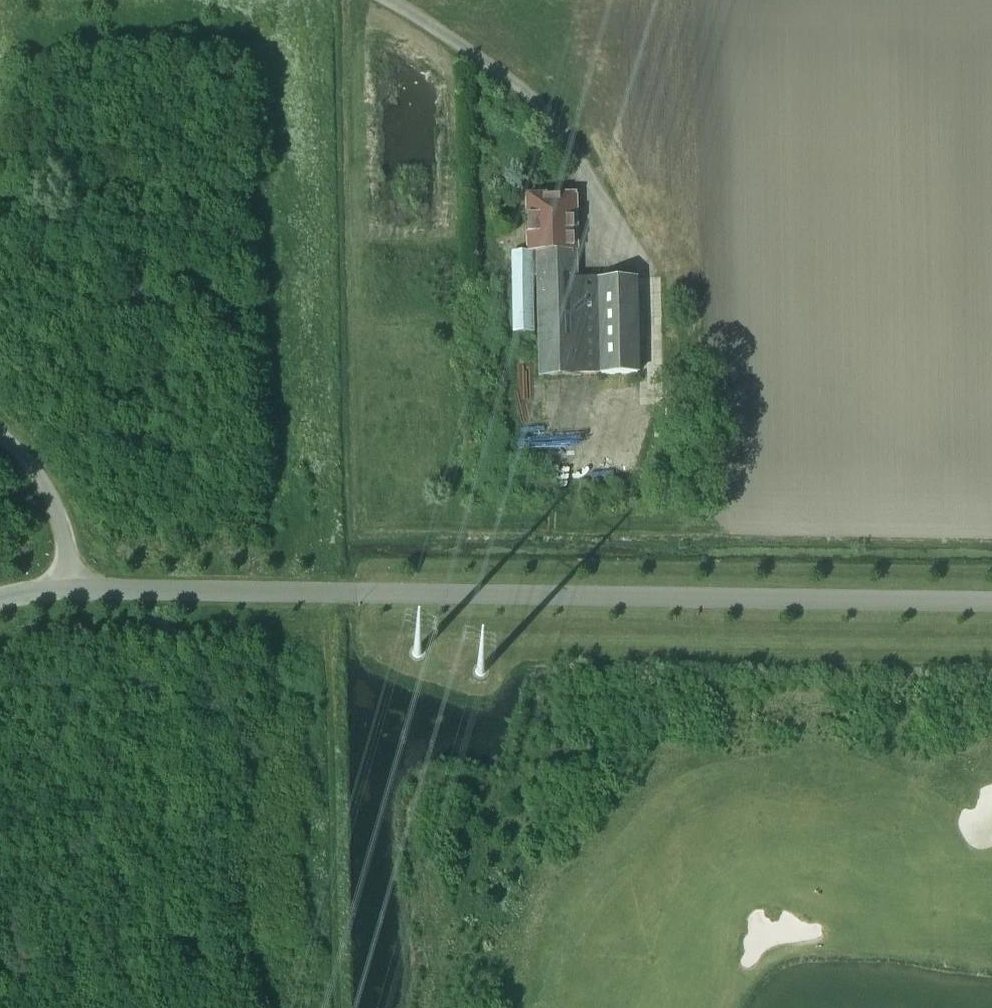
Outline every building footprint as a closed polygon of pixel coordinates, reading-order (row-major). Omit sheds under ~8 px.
[(529,253),(512,253),(514,333),(533,333),(532,253),(537,253),(539,378),(581,377),(581,376),(638,375),(636,278),(577,279),(575,196),(528,197),(529,253)] [(413,652),(413,654),(413,655),(413,656),(414,657),(415,657),(416,658),(417,658),(418,658),(419,658),(420,657),(421,656),(421,655),(422,654),(421,653),(421,652),(420,651),(420,650),(418,649),(417,649),(416,649),(415,650),(414,650),(413,651),(413,652)] [(476,671),(476,672),(476,673),(476,674),(477,675),(478,676),(479,676),(480,676),(481,676),(482,676),(483,675),(484,674),(485,673),(485,672),(485,671),(484,670),(484,669),(483,668),(482,668),(481,668),(479,668),(478,668),(477,669),(477,670),(476,671)]
